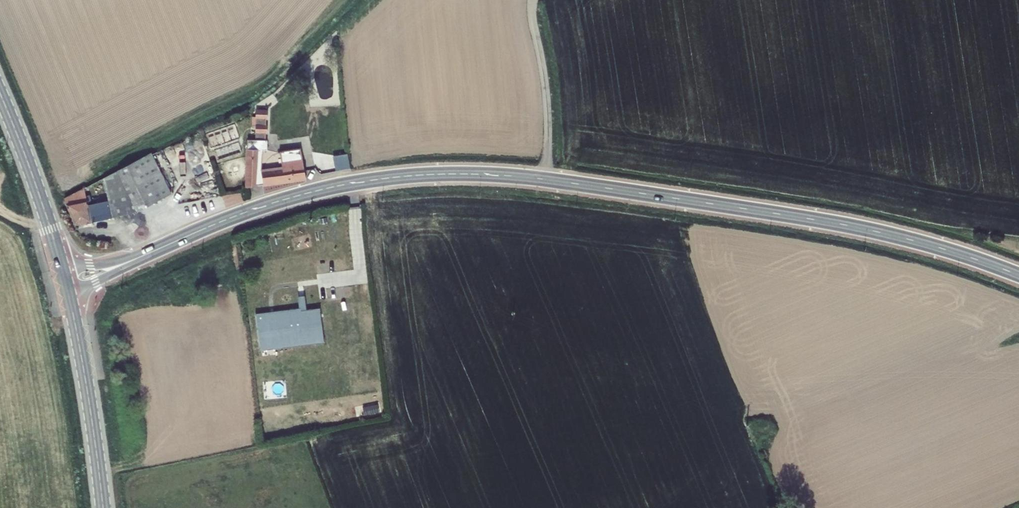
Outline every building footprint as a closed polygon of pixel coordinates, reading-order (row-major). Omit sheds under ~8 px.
[(248,146),(246,184),(263,182),(264,185),(305,179),(301,148),(280,151),(283,168),(262,171),(264,146),(266,108),(266,98),(256,105),(255,138),(249,138),(248,146)] [(351,152),(336,154),(338,169),(353,167),(351,152)] [(84,189),(64,199),(75,223),(79,225),(101,220),(138,212),(171,194),(151,153),(104,178),(108,198),(88,205),(84,189)] [(300,308),(256,314),(260,351),(324,343),(320,308),(300,312),(300,308)] [(771,418),(757,423),(762,435),(775,431),(771,418)]
